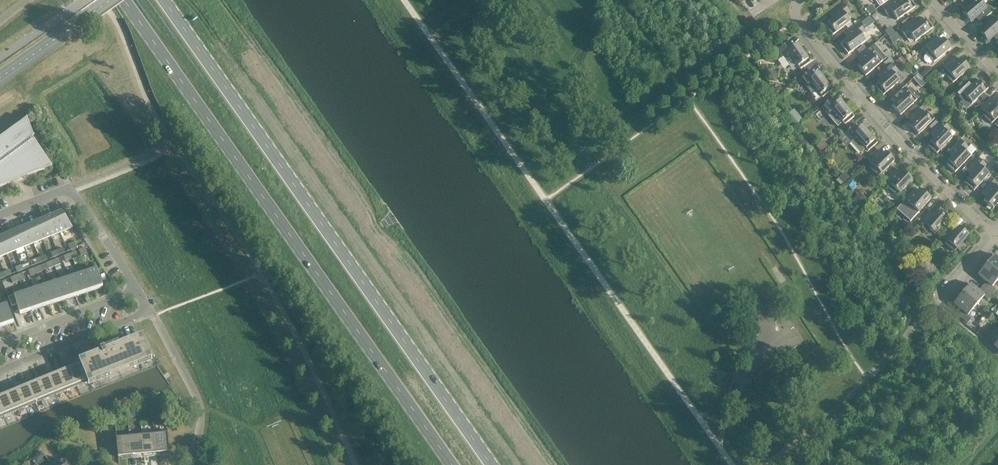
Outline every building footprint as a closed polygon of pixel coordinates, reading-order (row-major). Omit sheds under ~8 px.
[(900,2),(898,0),(893,0),(882,8),(888,17),(892,14),(897,20),(915,7),(910,0),(904,0),(900,2)] [(976,18),(977,17),(981,21),(992,12),(988,7),(986,8),(979,0),(976,0),(962,12),(971,22),(976,18)] [(843,4),(831,13),(829,15),(833,20),(825,25),(832,35),(850,22),(846,16),(850,13),(843,4)] [(866,9),(871,16),(876,12),(872,6),(866,9)] [(925,18),(918,24),(914,19),(900,30),(906,39),(910,36),(915,42),(933,28),(925,18)] [(993,37),(995,36),(997,40),(997,22),(994,18),(979,32),(988,41),(993,37)] [(858,23),(847,32),(844,34),(848,39),(840,45),(848,55),(866,41),(861,35),(865,32),(858,23)] [(926,53),(927,55),(925,56),(924,57),(924,59),(924,61),(926,62),(927,63),(929,63),(931,62),(932,61),(934,63),(951,48),(943,39),(940,41),(936,37),(924,46),(928,51),(926,53)] [(789,42),(778,49),(789,65),(794,61),(800,69),(810,62),(797,44),(793,47),(789,42)] [(874,44),(868,49),(857,59),(860,64),(857,66),(865,76),(886,58),(874,44)] [(902,57),(897,61),(901,66),(906,62),(902,57)] [(954,57),(943,67),(936,73),(941,78),(943,79),(946,76),(952,84),(969,69),(961,59),(958,62),(954,57)] [(890,58),(883,64),(886,68),(893,62),(890,58)] [(882,80),(874,86),(883,96),(899,81),(903,78),(898,72),(891,64),(880,73),(878,75),(882,80)] [(800,79),(806,87),(812,94),(816,90),(822,98),(832,90),(819,72),(814,76),(810,71),(800,79)] [(918,74),(913,78),(917,82),(921,78),(918,74)] [(979,79),(972,86),(968,82),(955,94),(963,102),(967,98),(972,104),(980,96),(984,92),(988,88),(979,79)] [(901,89),(891,99),(895,103),(892,106),(895,109),(900,115),(917,100),(920,98),(911,88),(908,91),(905,93),(901,89)] [(984,92),(980,96),(985,101),(989,97),(984,92)] [(821,107),(828,115),(838,126),(842,122),(845,125),(854,117),(840,100),(835,104),(831,98),(821,107)] [(981,109),(985,113),(982,115),(991,124),(997,117),(997,99),(995,102),(991,98),(981,109)] [(908,119),(912,123),(909,126),(918,135),(934,119),(925,110),(923,113),(919,108),(908,119)] [(798,114),(793,118),(798,124),(802,119),(798,114)] [(10,132),(0,139),(0,187),(10,183),(14,182),(14,181),(24,177),(31,175),(38,173),(53,168),(33,139),(35,138),(31,128),(28,119),(10,132)] [(933,131),(932,132),(930,134),(934,138),(927,145),(936,154),(952,138),(947,133),(950,129),(942,121),(940,124),(933,131)] [(937,121),(929,128),(933,131),(940,124),(937,121)] [(844,134),(852,142),(861,153),(866,149),(868,151),(877,143),(862,126),(858,130),(854,125),(844,134)] [(960,140),(950,151),(948,153),(952,157),(946,164),(955,173),(976,150),(971,145),(968,147),(960,140)] [(816,147),(821,152),(828,146),(824,141),(816,147)] [(878,151),(868,161),(872,165),(869,168),(878,177),(894,161),(885,152),(882,155),(878,151)] [(978,158),(968,169),(966,171),(971,175),(964,183),(974,191),(989,174),(983,169),(986,166),(978,158)] [(896,170),(886,181),(890,185),(888,188),(897,196),(912,180),(903,171),(900,174),(896,170)] [(840,177),(839,178),(844,182),(849,176),(845,172),(840,177)] [(986,198),(983,201),(993,209),(997,203),(997,184),(995,187),(991,183),(981,194),(986,198)] [(914,189),(904,200),(898,207),(912,220),(931,199),(921,190),(919,193),(914,189)] [(940,209),(934,216),(929,212),(918,225),(926,233),(929,229),(935,234),(950,217),(940,209)] [(62,211),(53,215),(60,233),(73,228),(62,211)] [(60,233),(53,215),(44,219),(51,236),(60,233)] [(51,236),(44,219),(35,222),(42,240),(51,236)] [(42,240),(35,222),(26,226),(33,244),(42,240)] [(33,244),(26,226),(17,230),(25,247),(33,244)] [(954,252),(963,242),(969,235),(959,227),(956,230),(952,226),(942,237),(947,241),(944,244),(954,252)] [(25,247),(17,230),(8,233),(16,251),(25,247)] [(8,233),(0,237),(0,238),(7,255),(16,251),(8,233)] [(894,240),(886,249),(892,255),(900,245),(894,240)] [(986,265),(997,275),(997,258),(994,255),(986,265)] [(986,265),(978,275),(986,282),(982,286),(992,294),(996,290),(992,286),(997,280),(997,275),(986,265)] [(43,271),(40,266),(34,268),(37,274),(43,271)] [(37,274),(34,268),(29,270),(31,276),(37,274)] [(97,269),(88,272),(94,291),(103,288),(97,269)] [(77,271),(68,274),(69,277),(76,297),(85,294),(78,275),(77,271)] [(94,291),(88,272),(78,275),(85,294),(94,291)] [(25,278),(23,273),(17,275),(19,281),(25,278)] [(69,277),(68,274),(59,277),(60,280),(66,300),(76,297),(69,277)] [(66,300),(60,280),(51,283),(57,303),(66,300)] [(57,303),(51,283),(42,286),(48,306),(57,303)] [(970,284),(962,294),(976,306),(984,296),(988,299),(992,294),(982,286),(979,291),(970,284)] [(48,306),(42,286),(33,289),(39,309),(48,306)] [(39,309),(33,289),(24,292),(30,312),(39,309)] [(30,312),(24,292),(8,297),(12,307),(17,305),(20,315),(30,312)] [(976,306),(962,294),(953,304),(962,311),(958,315),(967,323),(971,319),(968,315),(976,306)] [(8,304),(0,307),(0,313),(5,327),(14,323),(8,304)] [(143,336),(120,345),(118,340),(100,348),(101,352),(79,361),(80,364),(81,364),(88,382),(88,383),(89,386),(152,361),(151,357),(154,356),(154,357),(155,357),(143,337),(143,336)] [(78,363),(75,364),(69,366),(77,387),(88,383),(88,382),(81,364),(80,364),(79,361),(78,359),(76,360),(78,363)] [(77,387),(69,366),(61,370),(60,367),(56,369),(57,371),(49,375),(57,395),(77,387)] [(57,395),(49,375),(40,378),(39,375),(35,377),(36,380),(28,383),(36,403),(57,395)] [(36,403),(28,383),(19,387),(18,384),(14,386),(15,389),(7,392),(15,412),(36,403)] [(7,392),(0,395),(0,405),(5,416),(15,412),(7,392)] [(170,459),(167,431),(154,433),(156,456),(166,455),(167,459),(170,459)] [(156,456),(154,433),(142,434),(144,461),(147,461),(147,457),(156,456)] [(144,461),(142,434),(129,435),(131,459),(141,458),(141,461),(144,461)] [(131,459),(129,435),(116,436),(119,463),(122,463),(122,459),(131,459)]
